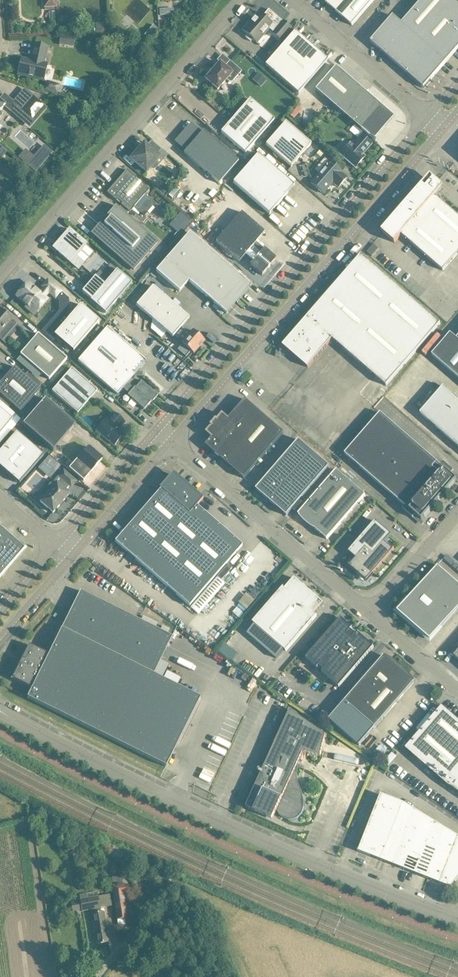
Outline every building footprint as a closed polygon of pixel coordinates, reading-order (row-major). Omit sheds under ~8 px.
[(325,2),(352,26),(375,0),(327,0),(325,2)] [(455,0),(423,0),(402,24),(393,16),(371,42),(424,88),(431,81),(431,80),(457,49),(457,3),(455,0)] [(253,39),(256,42),(262,35),(263,36),(269,29),(268,28),(269,27),(274,32),(273,34),(280,40),(291,28),(283,21),(283,22),(268,10),(269,11),(264,17),(258,12),(243,31),(247,34),(245,37),(247,39),(248,40),(251,42),(253,39)] [(298,94),(328,60),(295,32),(265,66),(298,94)] [(75,37),(60,36),(59,45),(74,46),(75,37)] [(32,61),(21,59),(18,75),(43,81),(47,65),(44,64),(47,47),(34,44),(32,57),(33,57),(32,61)] [(242,72),(230,61),(225,67),(220,63),(206,80),(218,90),(226,80),(229,83),(232,83),(242,72)] [(335,67),(315,90),(361,130),(364,132),(373,141),(393,117),(381,107),(335,67)] [(4,95),(0,100),(0,112),(5,106),(11,112),(16,105),(4,95)] [(44,106),(34,97),(22,110),(22,111),(32,119),(44,106)] [(250,100),(221,133),(245,154),(274,121),(250,100)] [(285,123),(266,145),(291,167),(311,145),(285,123)] [(219,184),(238,161),(203,131),(201,134),(191,125),(176,142),(186,151),(184,153),(219,184)] [(350,144),(340,155),(355,168),(365,157),(363,155),(372,145),(361,136),(352,146),(350,144)] [(160,157),(157,155),(162,150),(152,141),(147,146),(144,144),(139,150),(139,151),(137,154),(136,153),(131,159),(146,173),(151,168),(152,169),(154,169),(156,169),(157,167),(157,165),(157,164),(155,162),(160,157)] [(233,183),(269,215),(294,186),(258,154),(233,183)] [(342,172),(330,161),(311,183),(323,194),(333,183),(338,188),(347,178),(341,173),(342,172)] [(134,226),(128,221),(130,218),(127,215),(129,212),(130,213),(134,207),(144,216),(154,204),(144,196),(149,190),(141,183),(129,198),(123,193),(136,179),(127,170),(107,193),(117,201),(118,200),(122,204),(119,208),(116,206),(115,207),(118,209),(112,216),(111,218),(94,236),(92,234),(91,235),(102,244),(103,243),(115,254),(114,255),(133,272),(134,271),(131,268),(153,243),(156,245),(158,243),(136,223),(134,226)] [(435,196),(442,189),(443,187),(430,176),(382,232),(395,243),(402,235),(443,271),(457,254),(457,216),(435,196)] [(253,247),(265,233),(241,212),(216,242),(239,263),(246,254),(254,261),(250,265),(262,276),(276,259),(264,249),(260,253),(253,247)] [(169,229),(169,230),(179,238),(189,226),(180,218),(169,229)] [(76,256),(86,245),(71,232),(70,233),(69,232),(70,230),(53,249),(70,263),(71,263),(78,269),(83,263),(76,256)] [(189,281),(226,314),(227,314),(227,313),(236,302),(237,303),(238,302),(236,301),(239,298),(240,299),(241,298),(240,298),(250,287),(251,286),(250,285),(250,286),(189,233),(156,272),(179,292),(189,281)] [(441,324),(362,255),(283,346),(308,368),(333,339),(386,386),(441,324)] [(95,277),(82,292),(91,300),(90,301),(106,314),(132,283),(117,270),(104,285),(95,277)] [(47,300),(45,298),(40,294),(45,289),(55,298),(61,292),(48,281),(42,287),(44,288),(40,293),(28,283),(16,296),(27,306),(26,307),(34,315),(47,300)] [(153,287),(136,306),(162,328),(167,333),(173,337),(189,319),(153,287)] [(80,305),(54,335),(73,352),(99,321),(80,305)] [(1,331),(5,334),(7,334),(9,334),(11,331),(17,324),(12,320),(12,319),(1,310),(0,310),(0,333),(1,331)] [(117,395),(123,389),(133,398),(131,401),(136,405),(137,404),(142,408),(141,408),(142,408),(143,409),(144,410),(144,409),(145,410),(145,409),(146,408),(147,407),(146,407),(147,406),(148,406),(148,405),(150,403),(153,400),(153,401),(158,395),(151,389),(151,388),(150,388),(149,388),(150,387),(149,387),(141,381),(136,387),(135,386),(133,388),(128,384),(146,362),(107,328),(78,361),(117,395)] [(162,328),(156,335),(161,339),(167,333),(162,328)] [(183,345),(178,350),(186,357),(191,352),(194,354),(205,341),(193,331),(182,344),(183,345)] [(49,380),(67,359),(38,334),(20,355),(49,380)] [(457,339),(451,334),(432,355),(457,378),(457,340),(457,339)] [(40,390),(14,367),(0,384),(0,395),(20,413),(40,390)] [(77,414),(97,391),(72,369),(52,391),(77,414)] [(420,414),(457,447),(457,399),(444,387),(420,414)] [(45,399),(23,425),(53,451),(75,425),(45,399)] [(244,479),(284,433),(246,400),(228,420),(223,415),(217,421),(217,420),(212,426),(213,427),(207,433),(213,438),(206,446),(231,468),(231,469),(236,473),(237,473),(244,479)] [(13,420),(0,409),(0,435),(13,420)] [(381,413),(374,421),(345,454),(406,507),(403,510),(413,518),(416,515),(422,521),(457,480),(451,475),(454,472),(444,463),(441,466),(381,413)] [(97,431),(114,446),(125,433),(120,428),(125,423),(114,414),(109,419),(108,418),(97,431)] [(44,456),(17,432),(0,451),(0,467),(19,484),(44,456)] [(256,490),(276,506),(291,488),(302,498),(330,467),(299,440),(256,490)] [(102,459),(89,448),(70,469),(83,481),(102,459)] [(61,466),(49,456),(44,462),(56,472),(61,466)] [(327,540),(366,495),(337,470),(298,515),(300,516),(299,516),(300,518),(302,519),(304,521),(306,524),(309,526),(312,528),(315,529),(327,540)] [(69,494),(66,491),(69,486),(71,488),(76,482),(63,471),(58,477),(58,476),(53,481),(56,484),(51,489),(49,488),(47,488),(45,489),(44,490),(43,492),(44,494),(46,496),(40,502),(53,513),(69,494)] [(203,499),(177,476),(169,477),(159,488),(160,489),(115,542),(189,607),(242,546),(197,506),(203,499)] [(367,581),(395,549),(394,549),(393,550),(385,543),(392,535),(376,521),(349,552),(356,559),(350,566),(349,565),(349,566),(367,581)] [(1,576),(2,577),(7,571),(6,570),(25,550),(10,537),(11,537),(5,532),(0,528),(0,578),(1,576)] [(443,625),(457,609),(457,583),(438,566),(398,612),(430,640),(443,625)] [(315,615),(324,604),(295,578),(286,589),(284,587),(253,623),(286,652),(317,616),(315,615)] [(200,698),(153,675),(172,637),(80,591),(49,655),(29,645),(12,679),(32,689),(27,698),(166,767),(200,698)] [(251,597),(241,613),(248,618),(259,601),(251,597)] [(339,687),(374,647),(357,633),(356,633),(357,633),(356,635),(351,631),(352,629),(353,629),(341,619),(306,659),(318,669),(318,668),(319,667),(324,671),(323,672),(322,673),(339,687)] [(375,727),(414,682),(384,656),(345,701),(375,727)] [(457,793),(457,720),(442,706),(405,749),(448,786),(457,793)] [(303,755),(304,753),(321,757),(326,736),(290,710),(247,807),(254,810),(254,811),(273,820),(277,811),(277,812),(278,813),(279,814),(280,816),(281,816),(282,818),(283,819),(285,819),(287,820),(288,820),(289,820),(292,820),(294,820),(295,819),(296,819),(298,818),(299,817),(300,816),(301,815),(302,814),(302,813),(303,811),(303,809),(304,807),(304,805),(304,802),(304,801),(304,800),(303,798),(303,797),(303,795),(299,783),(298,781),(298,779),(297,777),(297,774),(298,772),(298,769),(298,767),(299,764),(300,762),(301,759),(302,757),(303,755)] [(367,741),(376,733),(367,724),(358,732),(367,741)] [(392,769),(401,760),(397,755),(387,764),(392,769)] [(404,804),(381,795),(359,851),(358,851),(452,888),(451,887),(457,879),(457,837),(404,804)] [(124,853),(113,848),(110,855),(121,860),(124,853)] [(127,919),(125,902),(124,895),(126,895),(124,884),(123,884),(122,876),(112,877),(117,920),(118,920),(118,925),(126,924),(125,919),(127,919)] [(108,942),(103,912),(101,912),(101,908),(112,906),(110,894),(98,896),(97,892),(80,894),(82,912),(91,910),(97,944),(108,942)]
